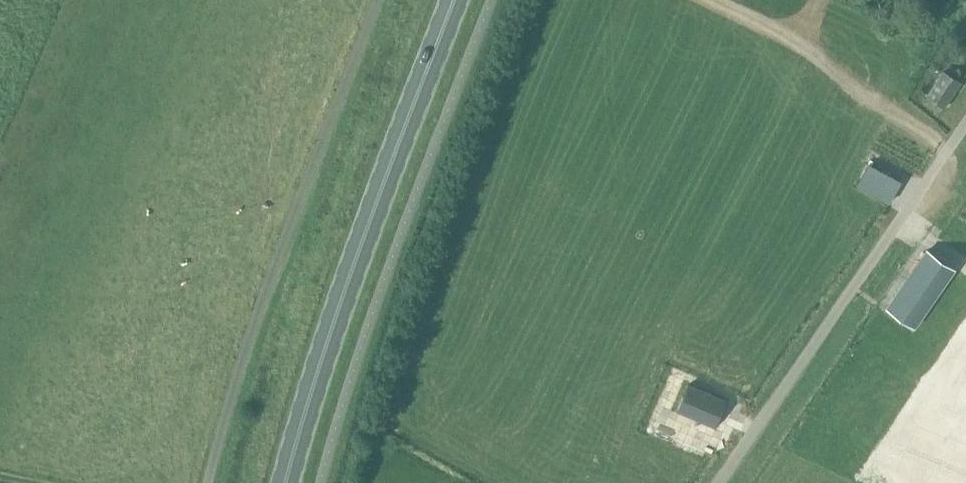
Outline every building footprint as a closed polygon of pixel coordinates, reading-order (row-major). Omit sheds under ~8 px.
[(945,107),(961,82),(943,70),(927,96),(945,107)] [(857,185),(889,203),(901,182),(868,164),(857,185)] [(906,322),(947,264),(927,251),(887,309),(906,322)] [(715,429),(727,401),(688,384),(676,413),(715,429)]
